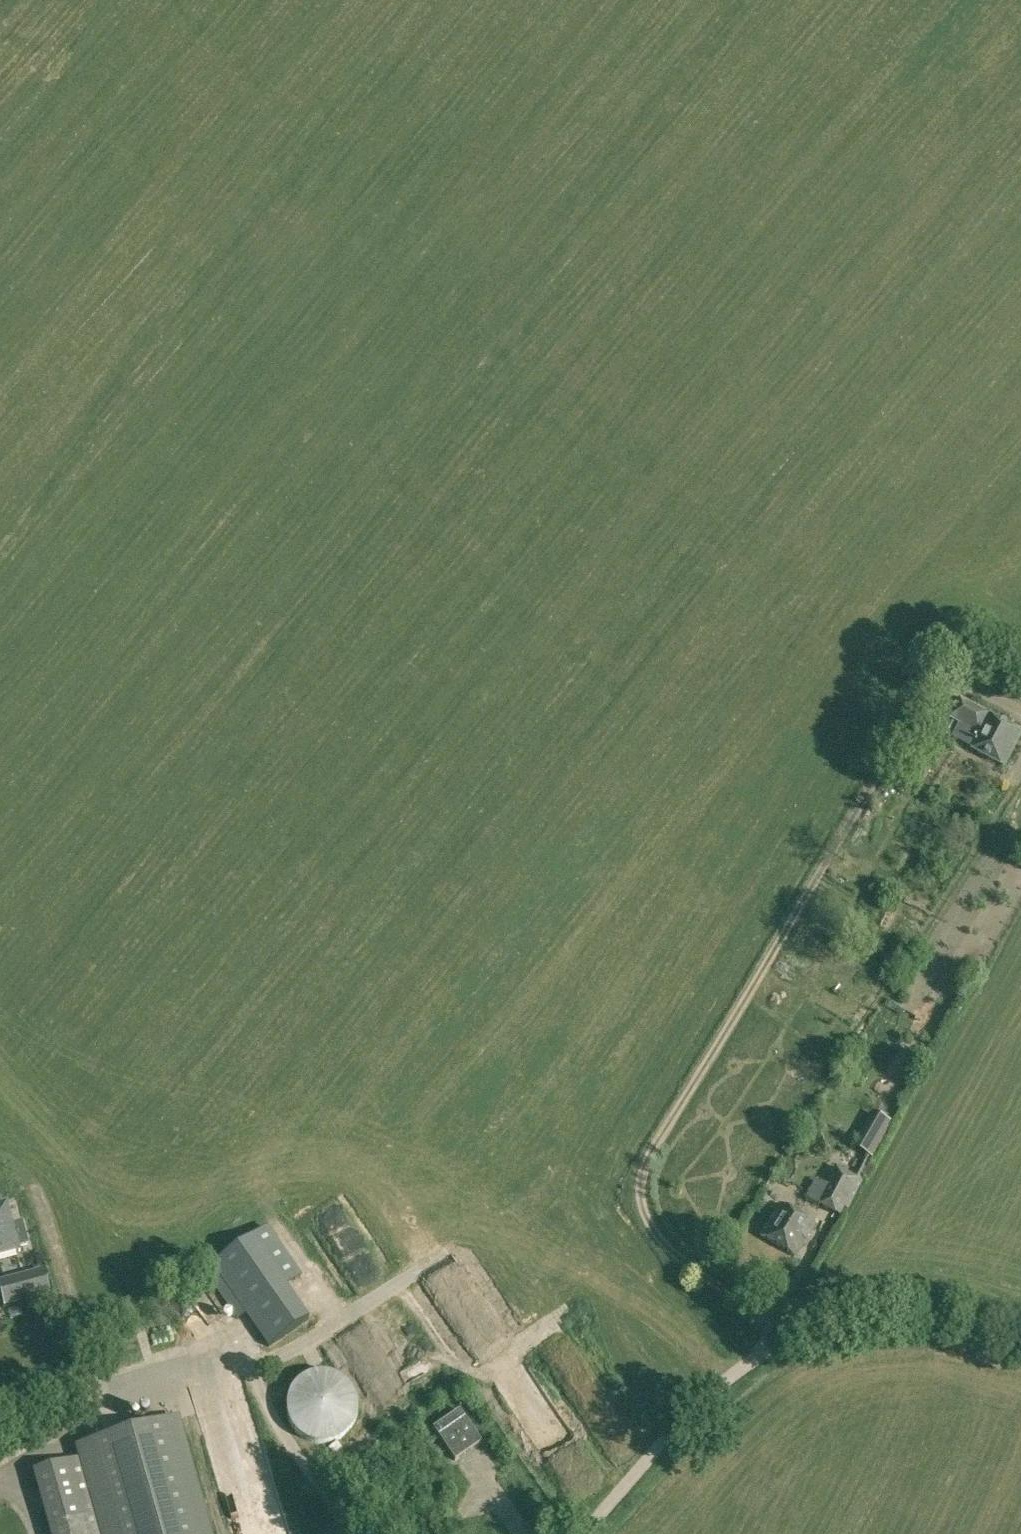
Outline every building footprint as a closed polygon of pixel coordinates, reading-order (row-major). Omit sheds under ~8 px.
[(992,687),(1001,669),(991,664),(982,683),(992,687)] [(1004,767),(1020,735),(1020,732),(959,699),(949,718),(977,733),(969,748),(1004,767)] [(871,1137),(880,1142),(886,1131),(877,1126),(871,1137)] [(819,1206),(839,1216),(844,1207),(847,1209),(861,1182),(834,1168),(823,1190),(817,1202),(819,1206)] [(21,1251),(19,1246),(28,1243),(22,1222),(13,1224),(8,1202),(0,1204),(0,1257),(21,1251)] [(761,1234),(795,1256),(815,1225),(780,1203),(761,1234)] [(245,1313),(269,1347),(310,1318),(287,1286),(302,1276),(267,1226),(203,1270),(237,1319),(245,1313)] [(3,1306),(50,1294),(43,1268),(0,1280),(0,1295),(3,1306)] [(353,1358),(366,1377),(382,1365),(369,1346),(353,1358)] [(337,1440),(367,1422),(329,1355),(299,1372),(337,1440)] [(395,1422),(419,1407),(401,1379),(377,1393),(395,1422)] [(433,1428),(455,1461),(482,1442),(460,1410),(433,1428)] [(85,1456),(33,1471),(49,1529),(51,1533),(209,1533),(176,1419),(82,1446),(85,1456)]
